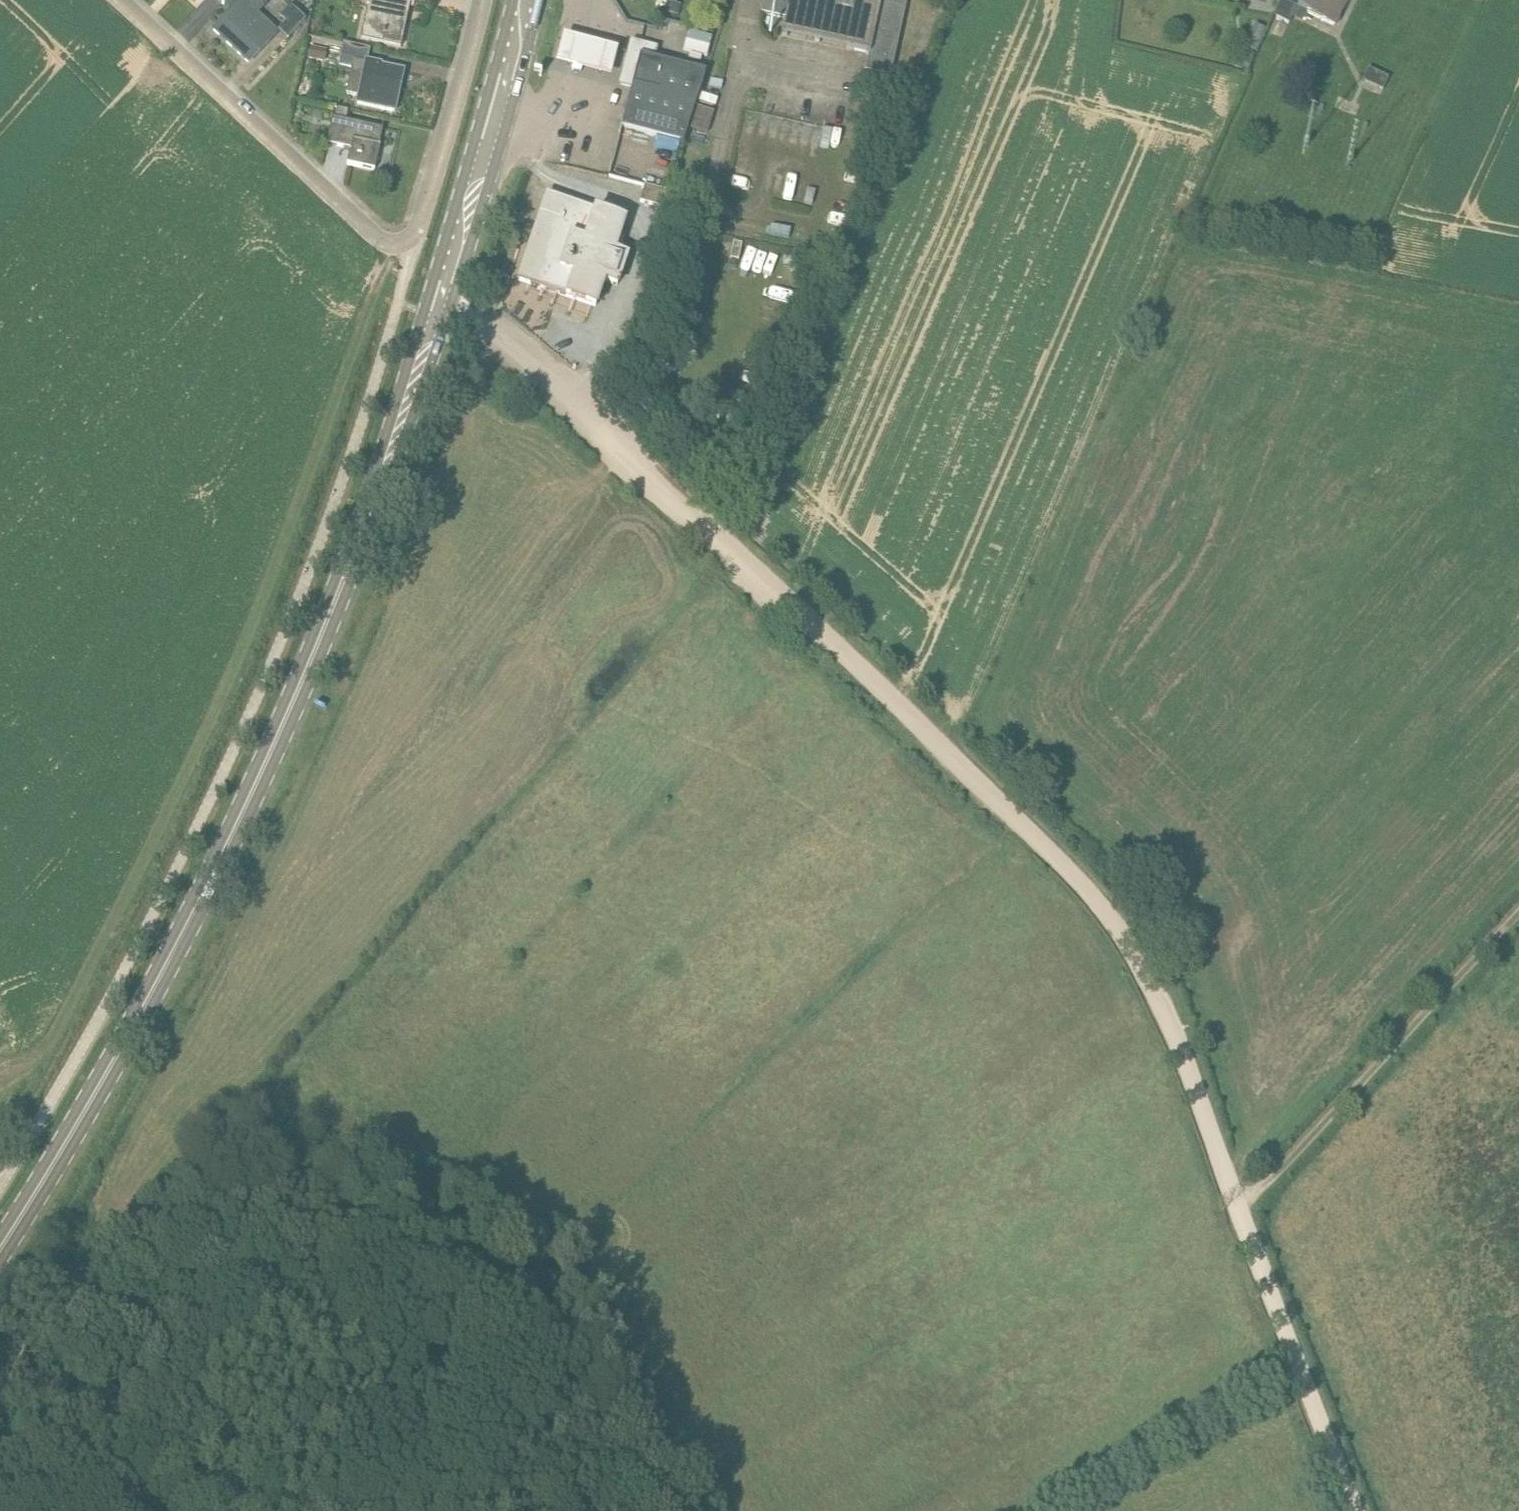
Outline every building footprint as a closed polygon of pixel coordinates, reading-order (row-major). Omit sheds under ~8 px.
[(278,31),(259,13),(267,4),(262,0),(241,0),(214,29),(249,62),(278,31)] [(366,5),(369,5),(362,38),(401,46),(411,0),(367,0),(366,5)] [(761,13),(785,18),(782,35),(868,53),(865,70),(890,76),(906,0),(764,0),(761,13)] [(1281,1),(1334,26),(1347,0),(1281,0),(1281,1)] [(680,4),(669,1),(666,11),(678,14),(680,4)] [(287,22),(278,31),(287,39),(306,19),(290,4),(279,15),(287,22)] [(1245,48),(1256,53),(1261,41),(1250,36),(1245,48)] [(617,54),(563,41),(556,69),(611,82),(617,54)] [(403,71),(367,63),(370,48),(343,42),(338,66),(352,68),(347,93),(357,95),(357,96),(370,99),(369,105),(395,111),(403,71)] [(655,60),(658,49),(632,42),(621,84),(632,86),(622,125),(683,141),(688,128),(695,105),(706,71),(655,60)] [(308,56),(324,60),(327,49),(311,45),(308,56)] [(1255,54),(1246,50),(1239,64),(1249,69),(1255,54)] [(695,105),(688,128),(706,134),(713,111),(695,105)] [(383,128),(346,120),(348,109),(335,106),(333,118),(332,117),(326,143),(351,148),(347,163),(375,170),(380,145),(379,144),(383,128)] [(683,195),(667,191),(645,184),(641,199),(678,211),(683,195)] [(628,256),(614,251),(625,220),(549,194),(520,279),(596,305),(603,283),(617,288),(628,256)]
